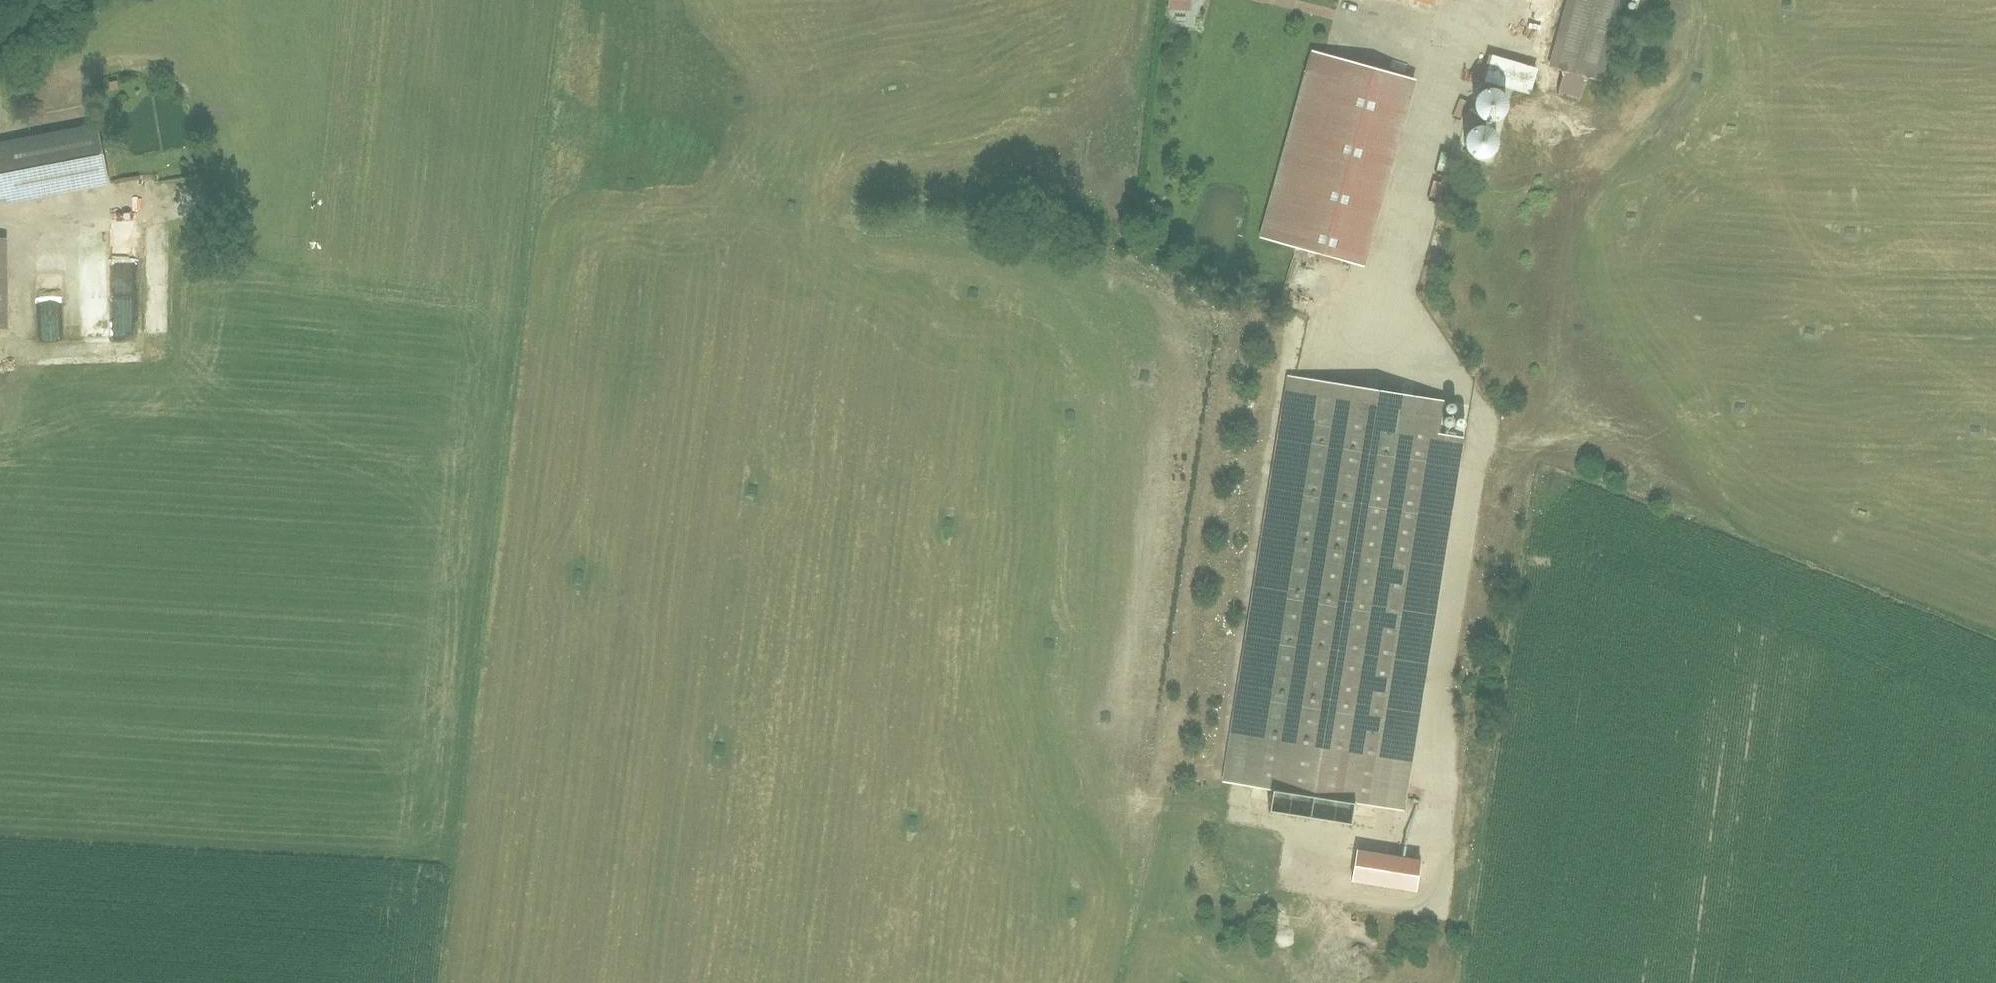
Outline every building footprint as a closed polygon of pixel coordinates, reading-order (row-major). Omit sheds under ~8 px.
[(1547,61),(1599,74),(1619,0),(1564,0),(1547,61)] [(1315,56),(1264,240),(1364,268),(1415,84),(1315,56)] [(111,184),(101,134),(0,152),(0,204),(111,184)] [(7,332),(9,248),(0,248),(0,332),(7,332)] [(1355,829),(1360,802),(1407,810),(1472,409),(1287,379),(1221,780),(1272,788),(1268,815),(1355,829)] [(1358,851),(1353,877),(1414,888),(1419,862),(1358,851)]
